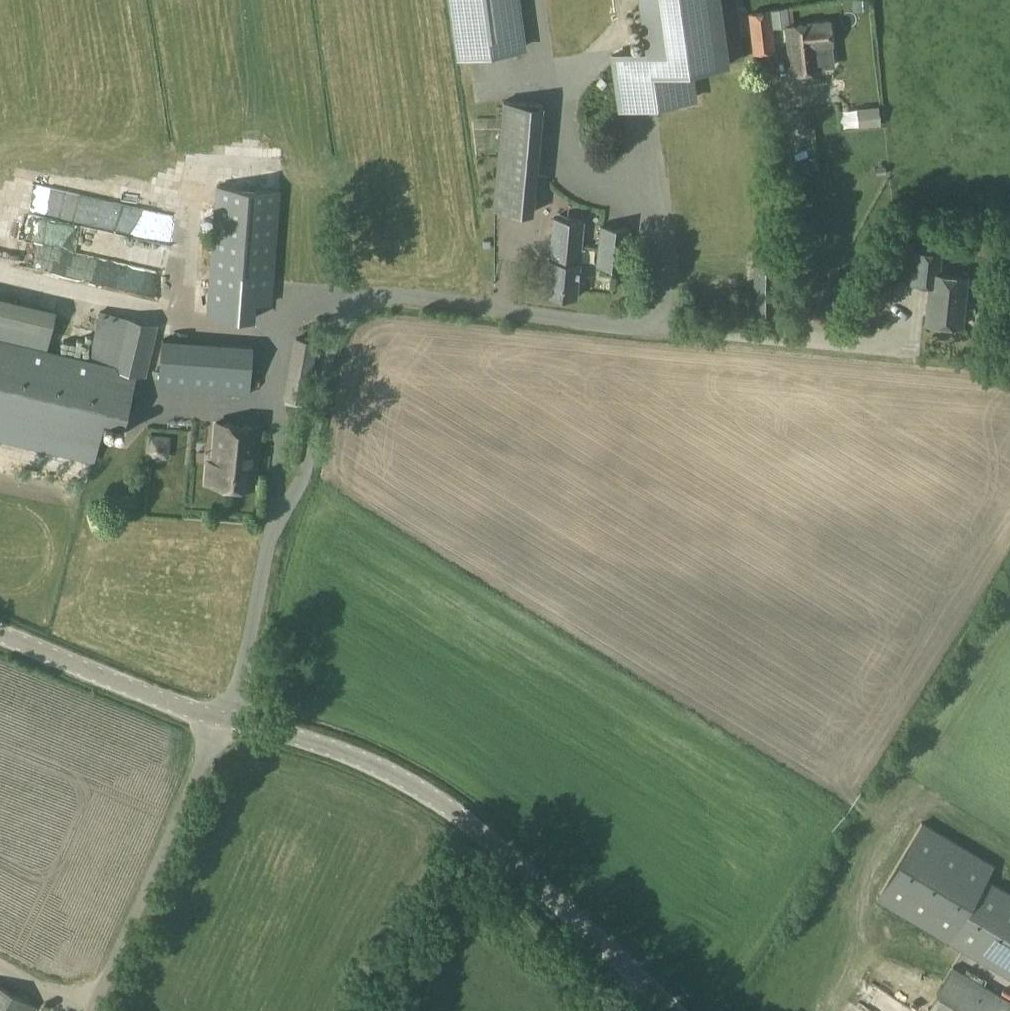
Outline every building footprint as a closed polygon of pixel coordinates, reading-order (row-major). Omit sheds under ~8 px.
[(459,56),(523,47),(516,0),(451,0),(459,56)] [(648,50),(613,54),(620,108),(694,98),(690,66),(690,65),(725,61),(743,58),(743,55),(735,0),(642,0),(648,50)] [(775,51),(770,10),(747,13),(752,54),(775,51)] [(835,66),(831,43),(829,22),(788,27),(793,72),(820,69),(820,67),(822,66),(823,67),(835,66)] [(492,211),(532,215),(541,107),(501,103),(492,211)] [(852,117),(852,125),(873,124),(873,116),(852,117)] [(211,271),(208,315),(255,319),(256,302),(272,303),(274,278),(280,191),(217,186),(211,271)] [(585,222),(554,219),(550,261),(544,260),(542,294),(577,297),(580,263),(585,222)] [(597,266),(627,269),(631,227),(601,224),(597,266)] [(53,266),(104,278),(109,261),(57,249),(53,266)] [(917,285),(935,286),(931,324),(966,328),(971,278),(942,275),(944,255),(921,253),(917,285)] [(777,316),(778,260),(754,260),(753,315),(777,316)] [(18,330),(23,308),(0,303),(0,327),(18,330)] [(124,373),(117,371),(129,319),(101,312),(89,365),(0,344),(0,425),(99,448),(105,422),(112,424),(124,373)] [(159,326),(129,319),(117,371),(124,373),(112,424),(124,427),(136,374),(147,377),(159,326)] [(299,326),(287,393),(307,397),(319,329),(299,326)] [(164,340),(160,388),(250,395),(253,347),(164,340)] [(207,461),(205,483),(212,484),(212,485),(258,488),(262,426),(215,423),(212,461),(207,461)] [(877,900),(947,943),(983,881),(984,882),(994,865),(921,824),(877,900)] [(947,943),(1009,980),(1009,897),(984,882),(983,881),(947,943)] [(926,1010),(1009,1010),(1009,1003),(951,969),(926,1010)] [(36,1006),(0,986),(0,1010),(34,1010),(36,1006)]
